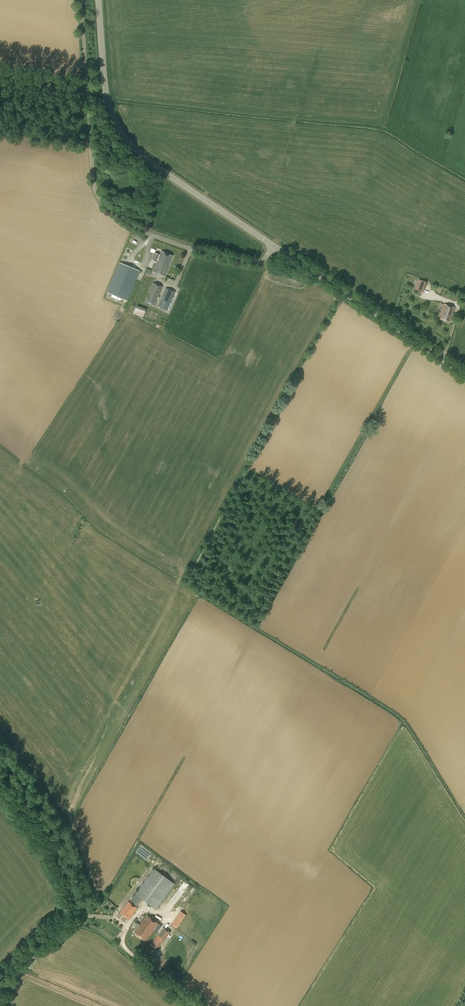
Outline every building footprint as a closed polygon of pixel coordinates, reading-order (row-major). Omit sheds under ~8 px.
[(172,256),(161,251),(160,255),(154,253),(151,260),(156,262),(152,272),(164,276),(170,262),(172,256)] [(127,301),(140,271),(119,262),(107,292),(127,301)] [(423,292),(426,282),(418,279),(414,289),(423,292)] [(155,305),(162,287),(153,282),(145,301),(155,305)] [(167,310),(175,292),(166,288),(158,306),(167,310)] [(450,322),(454,307),(444,304),(439,319),(450,322)] [(156,910),(175,884),(154,868),(129,902),(128,901),(119,913),(129,920),(138,908),(137,907),(143,900),(148,903),(151,906),(156,910)] [(176,928),(186,915),(180,911),(171,924),(176,928)] [(155,932),(160,925),(147,915),(135,932),(146,941),(153,931),(155,932)] [(157,949),(164,940),(170,932),(160,925),(155,932),(158,934),(151,944),(157,949)]
